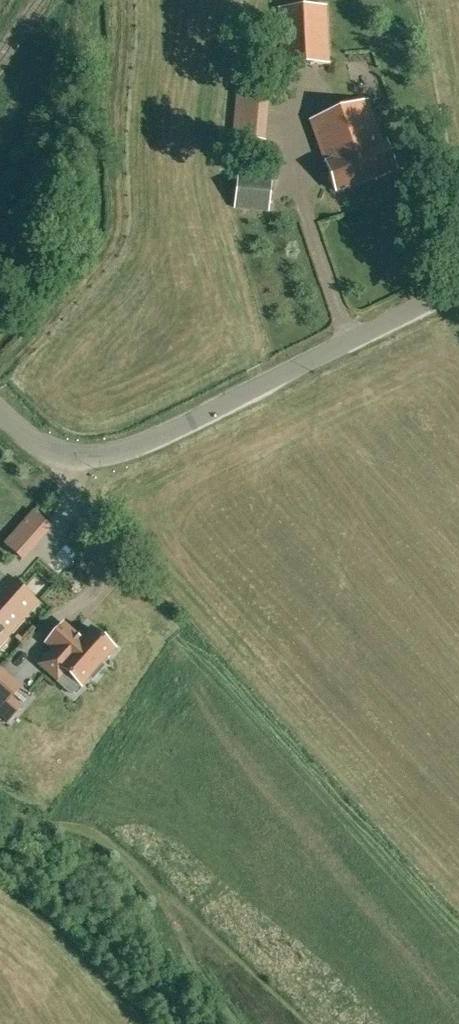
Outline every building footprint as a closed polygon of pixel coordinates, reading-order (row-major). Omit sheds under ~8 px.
[(327,63),(324,6),(279,8),(282,65),(327,63)] [(258,94),(239,92),(238,107),(257,109),(258,94)] [(309,120),(335,192),(396,170),(370,99),(309,120)] [(238,173),(235,207),(268,210),(272,177),(238,173)] [(5,543),(21,557),(32,545),(16,532),(5,543)] [(36,603),(7,577),(0,586),(0,644),(36,603)] [(66,671),(81,685),(82,685),(89,677),(92,680),(104,666),(101,664),(115,648),(91,627),(81,638),(76,634),(64,623),(46,643),(47,644),(53,649),(39,664),(58,681),(66,671)] [(22,687),(0,667),(0,668),(0,716),(8,723),(23,706),(13,697),(22,687)]
